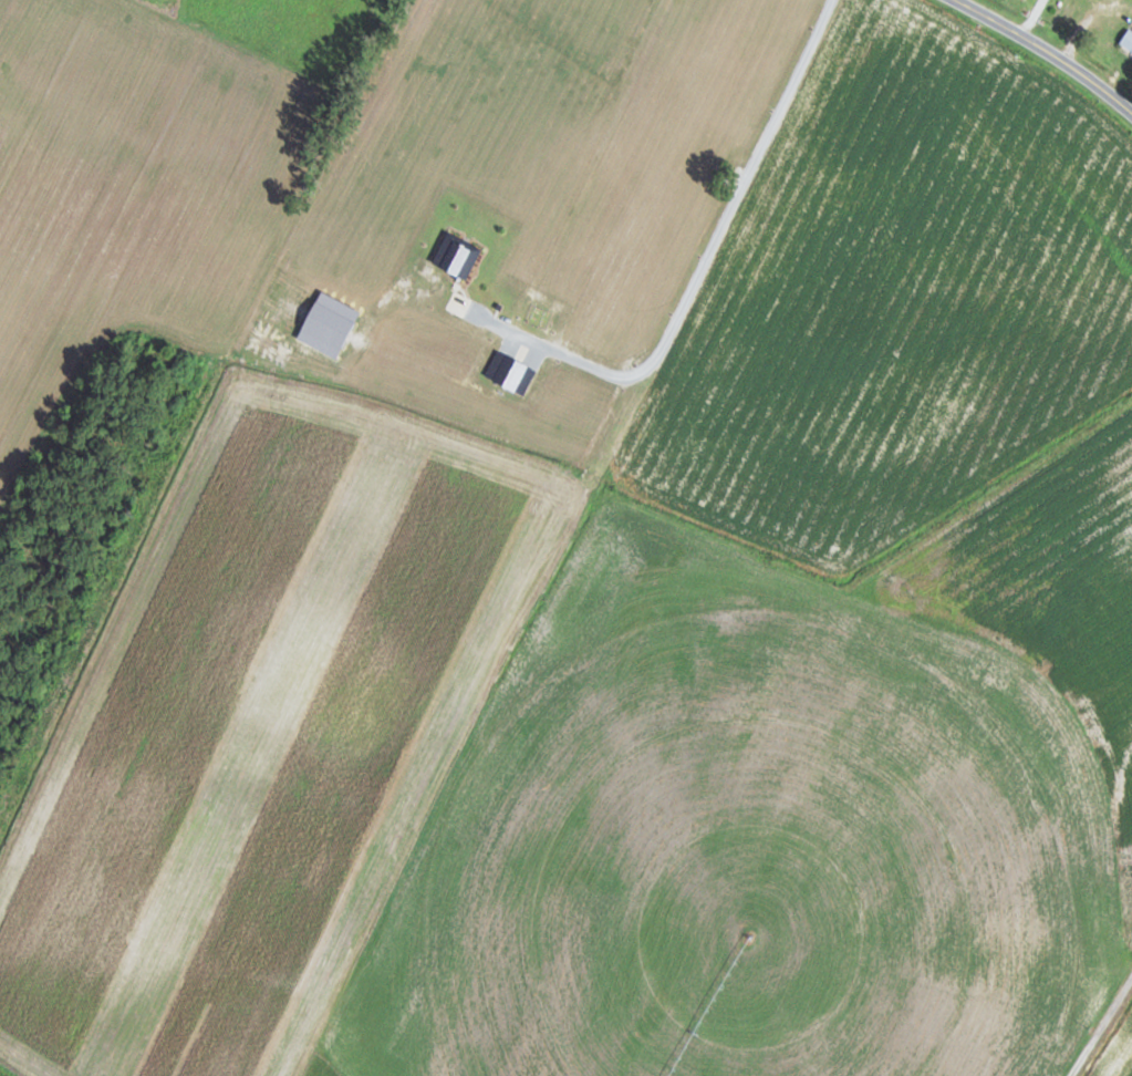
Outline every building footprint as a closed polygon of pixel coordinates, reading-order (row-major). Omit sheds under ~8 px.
[(1123,27),(1113,45),(1131,55),(1131,32),(1123,27)]
